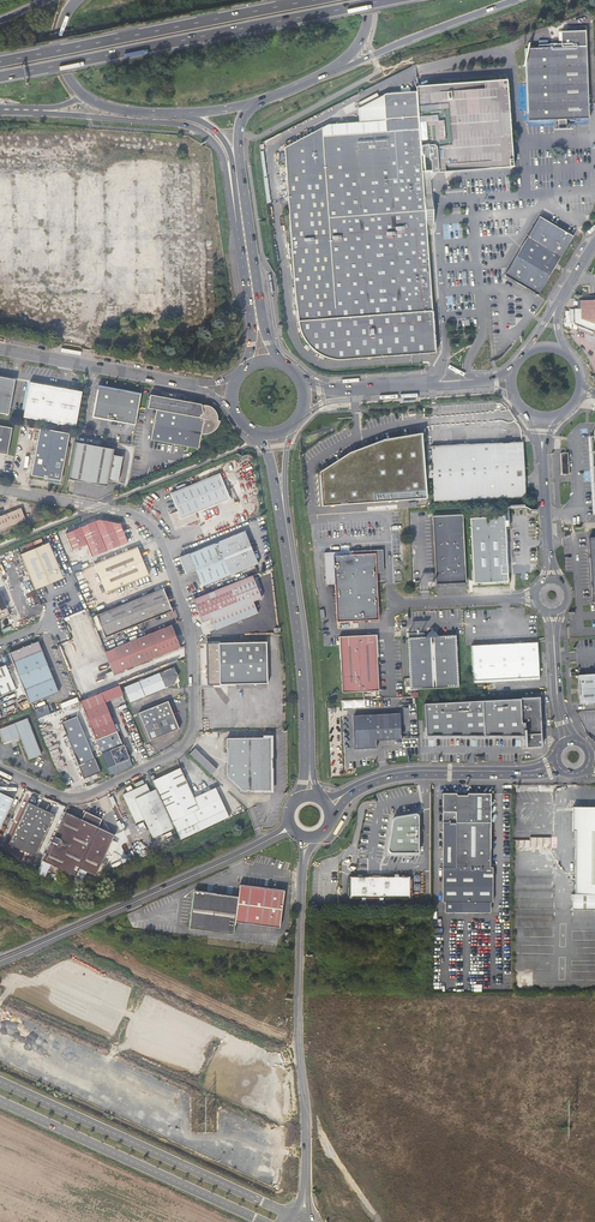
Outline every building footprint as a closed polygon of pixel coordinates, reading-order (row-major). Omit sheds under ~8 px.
[(589,118),(586,46),(585,31),(561,32),(561,47),(525,49),(528,121),(533,121),(558,120),(558,124),(558,128),(567,128),(566,124),(566,119),(589,118)] [(431,173),(512,167),(506,81),(421,87),(416,88),(417,94),(422,171),(427,171),(431,171),(431,173)] [(314,138),(314,134),(284,149),(299,331),(301,334),(301,335),(302,336),(302,337),(304,341),(306,343),(307,344),(308,345),(308,346),(310,348),(311,349),(312,349),(313,350),(314,351),(315,352),(316,353),(320,355),(321,356),(322,357),(323,357),(324,357),(325,358),(326,358),(327,358),(333,360),(335,360),(336,360),(337,361),(339,361),(343,361),(435,353),(426,226),(424,196),(422,171),(417,94),(387,96),(388,109),(389,132),(314,138)] [(388,109),(363,109),(364,123),(331,125),(314,134),(314,138),(389,132),(388,109)] [(424,196),(426,226),(434,226),(432,196),(424,196)] [(572,237),(540,217),(505,276),(538,295),(572,237)] [(581,297),(580,301),(577,301),(577,304),(574,304),(572,318),(575,320),(573,322),(576,324),(578,321),(594,331),(594,298),(581,297)] [(0,377),(0,413),(9,415),(15,380),(0,377)] [(30,382),(23,417),(76,427),(82,392),(30,382)] [(135,425),(141,394),(98,386),(93,417),(135,425)] [(156,410),(151,440),(199,448),(201,435),(206,434),(208,433),(211,433),(213,431),(215,430),(217,428),(218,426),(219,424),(220,421),(217,421),(217,416),(217,414),(216,412),(215,411),(214,409),(212,408),(211,407),(209,406),(207,406),(204,405),(201,406),(201,405),(150,395),(148,408),(156,410)] [(7,455),(12,428),(0,426),(0,453),(7,455)] [(61,481),(69,434),(39,428),(31,476),(61,481)] [(422,437),(393,442),(397,501),(427,498),(422,446),(422,437)] [(393,442),(352,457),(354,503),(397,501),(393,442)] [(433,481),(434,501),(480,499),(525,497),(523,442),(432,446),(432,465),(426,465),(426,469),(433,469),(433,481)] [(114,450),(75,443),(68,480),(107,486),(108,481),(118,483),(123,457),(113,455),(114,450)] [(562,475),(569,475),(568,453),(561,454),(562,475)] [(354,503),(352,457),(322,475),(323,505),(354,503)] [(170,494),(174,503),(177,511),(171,514),(177,527),(198,519),(196,513),(230,499),(220,473),(170,494)] [(26,520),(21,508),(4,515),(0,516),(0,531),(26,520)] [(436,584),(466,582),(463,514),(433,516),(433,518),(436,584)] [(508,573),(512,573),(512,565),(510,565),(507,565),(507,557),(507,549),(513,549),(512,540),(506,541),(506,535),(505,524),(505,517),(470,518),(474,584),(508,581),(508,573)] [(66,533),(73,550),(87,544),(92,556),(128,541),(121,524),(99,519),(66,533)] [(244,530),(179,556),(186,573),(195,570),(203,586),(258,564),(244,530)] [(49,543),(21,554),(22,555),(35,589),(63,577),(49,543)] [(149,575),(137,547),(94,564),(106,592),(149,575)] [(382,550),(365,551),(365,554),(375,554),(376,572),(384,571),(382,550)] [(336,606),(337,622),(342,622),(347,622),(378,620),(376,585),(376,572),(375,554),(365,554),(365,551),(358,551),(341,552),(328,553),(324,553),(326,585),(335,585),(336,606)] [(20,554),(5,559),(11,573),(25,568),(20,554)] [(83,569),(75,571),(82,595),(91,592),(83,569)] [(261,598),(252,575),(194,599),(203,622),(211,619),(215,630),(257,613),(253,601),(261,598)] [(172,611),(163,588),(96,615),(105,637),(172,611)] [(0,593),(0,619),(9,615),(0,593)] [(87,609),(64,616),(72,639),(59,643),(63,654),(65,653),(70,669),(103,658),(87,609)] [(172,625),(106,652),(104,652),(113,674),(114,674),(181,647),(172,625)] [(408,638),(411,689),(458,687),(456,635),(408,638)] [(340,637),(342,693),(379,691),(376,636),(340,637)] [(42,640),(9,653),(30,704),(62,691),(42,640)] [(207,644),(208,677),(267,677),(266,642),(207,644)] [(472,646),(474,683),(539,680),(539,674),(537,643),(525,644),(501,645),(478,646),(472,646)] [(16,690),(6,665),(0,668),(0,697),(16,690)] [(124,687),(130,702),(172,685),(174,686),(178,674),(176,673),(174,667),(124,687)] [(578,675),(580,704),(594,703),(594,674),(578,675)] [(267,687),(267,677),(208,677),(208,685),(253,684),(253,688),(267,687)] [(110,700),(123,695),(119,685),(106,691),(110,700)] [(100,693),(104,703),(110,700),(106,691),(100,693)] [(100,693),(80,701),(102,754),(110,750),(116,764),(129,758),(123,745),(122,745),(104,703),(100,693)] [(540,698),(521,699),(522,723),(525,723),(526,736),(541,735),(540,706),(540,698)] [(521,699),(483,701),(485,736),(495,736),(506,736),(518,736),(526,736),(525,723),(522,723),(521,699)] [(343,709),(366,708),(366,700),(343,701),(343,709)] [(179,729),(168,701),(138,712),(150,740),(179,729)] [(485,736),(483,701),(424,704),(426,739),(431,739),(441,738),(456,738),(485,736)] [(402,739),(400,714),(354,716),(356,749),(377,748),(376,741),(402,739)] [(62,723),(80,765),(79,765),(84,778),(101,771),(95,758),(94,759),(77,716),(62,723)] [(4,743),(20,737),(29,760),(42,755),(27,718),(0,729),(0,733),(4,743)] [(541,735),(526,736),(527,747),(542,746),(541,735)] [(226,738),(227,776),(241,790),(271,789),(270,737),(226,738)] [(197,749),(191,754),(211,774),(216,768),(197,749)] [(183,774),(180,769),(153,781),(157,790),(156,790),(171,823),(172,822),(180,840),(229,817),(216,789),(211,791),(202,795),(199,796),(194,798),(183,774)] [(154,838),(174,829),(171,823),(156,790),(150,792),(146,785),(123,796),(137,823),(145,820),(154,838)] [(14,799),(0,793),(0,829),(14,799)] [(457,794),(443,794),(444,902),(446,902),(446,911),(457,911),(457,902),(481,902),(481,911),(492,910),(492,902),(494,902),(494,867),(491,867),(491,794),(468,793),(468,796),(456,796),(457,794)] [(28,803),(8,844),(36,857),(55,815),(28,803)] [(573,807),(573,830),(576,830),(576,885),(573,885),(573,901),(594,901),(594,807),(573,807)] [(81,819),(65,812),(42,861),(76,876),(79,868),(95,875),(114,834),(98,827),(101,819),(85,811),(81,819)] [(393,822),(388,850),(390,853),(392,854),(420,855),(419,818),(418,815),(399,815),(396,817),(393,822)] [(142,826),(145,825),(143,822),(136,825),(138,831),(143,828),(142,826)] [(411,878),(350,878),(350,887),(353,887),(353,893),(351,893),(351,900),(363,900),(363,901),(366,901),(366,900),(380,900),(380,901),(397,901),(397,900),(411,900),(411,878)] [(240,898),(237,923),(282,929),(287,892),(280,891),(242,886),(240,898)] [(237,923),(240,898),(196,892),(191,929),(236,935),(237,923)] [(481,902),(457,902),(457,911),(481,911),(481,902)]
